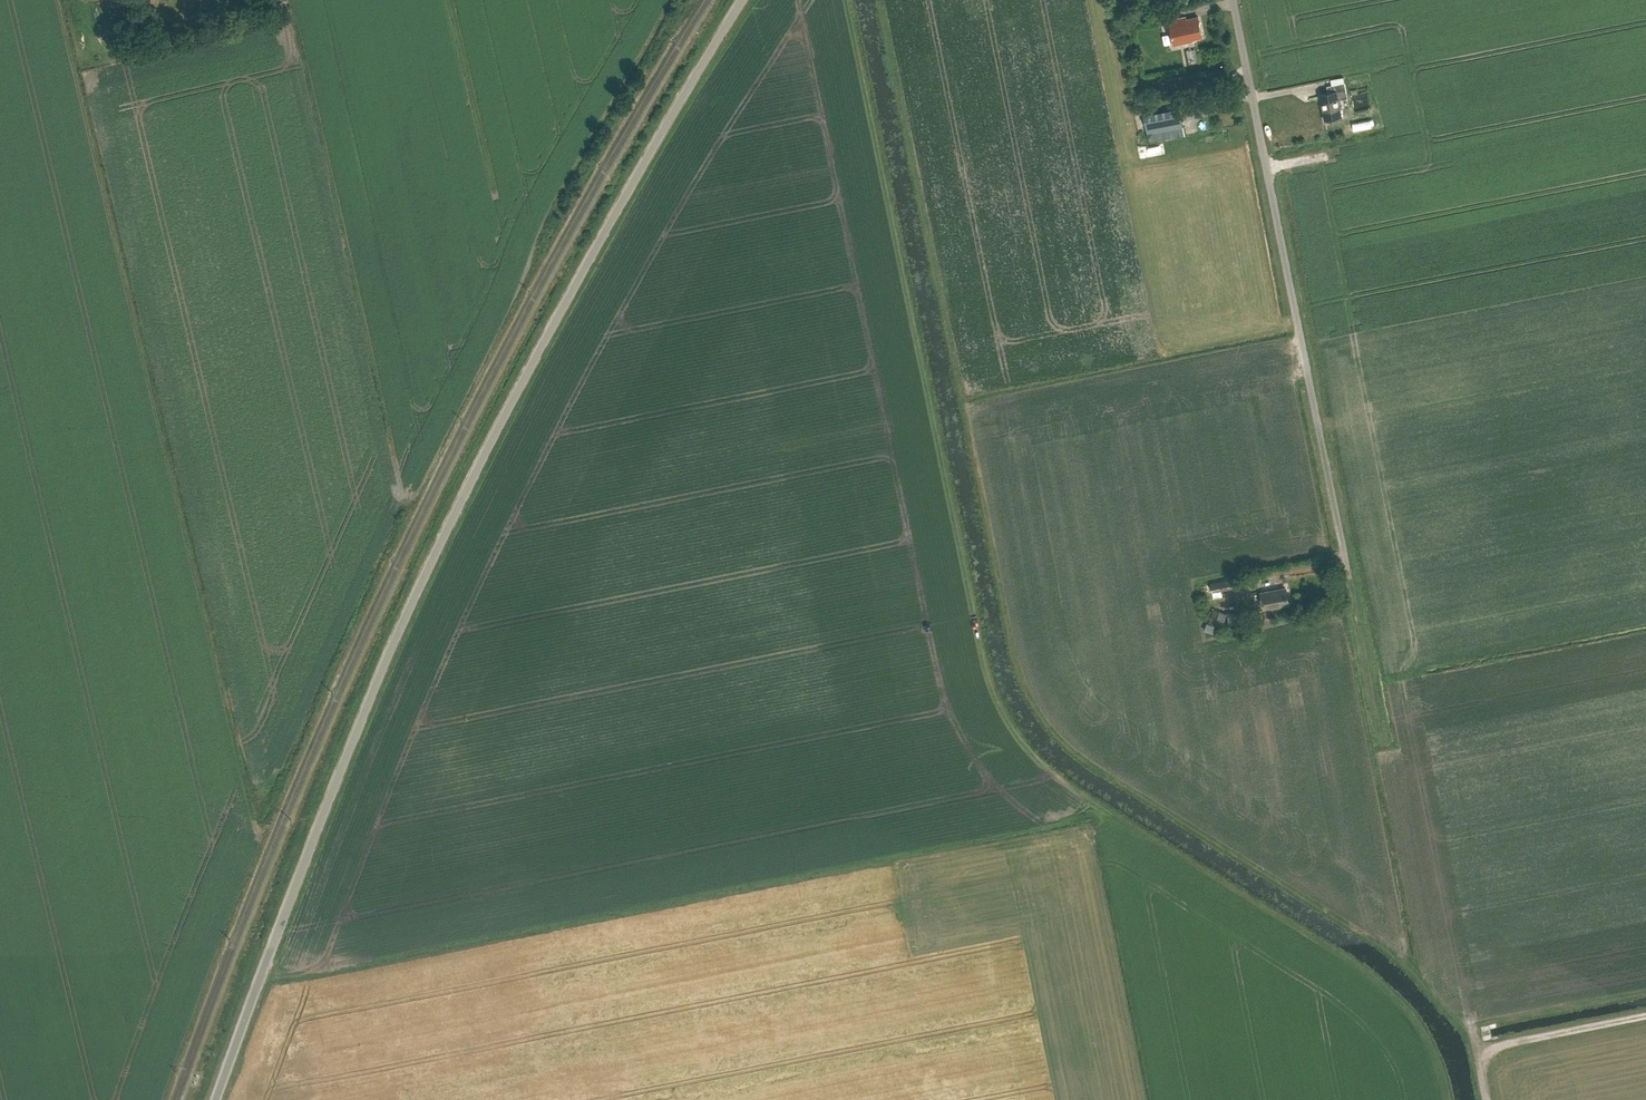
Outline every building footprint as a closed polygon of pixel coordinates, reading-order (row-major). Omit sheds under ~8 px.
[(1187,18),(1187,16),(1169,20),(1175,45),(1194,41),(1193,38),(1202,36),(1198,16),(1187,18)] [(1176,90),(1189,88),(1186,74),(1174,77),(1176,90)] [(1325,92),(1320,93),(1325,120),(1342,116),(1338,99),(1348,98),(1344,82),(1344,77),(1327,81),(1328,85),(1329,91),(1325,92)] [(1183,127),(1179,109),(1144,116),(1148,134),(1183,127)] [(1211,583),(1213,592),(1235,587),(1233,579),(1211,583)] [(1265,608),(1289,603),(1286,588),(1262,592),(1265,608)] [(1230,624),(1250,622),(1248,610),(1228,612),(1230,624)] [(1202,625),(1210,628),(1212,622),(1204,619),(1202,625)]
